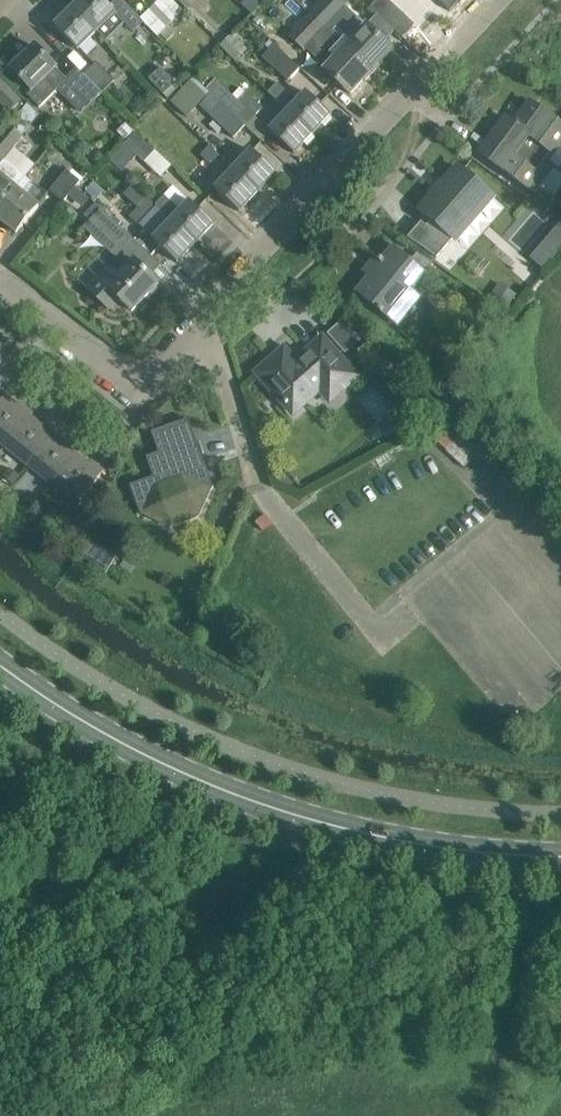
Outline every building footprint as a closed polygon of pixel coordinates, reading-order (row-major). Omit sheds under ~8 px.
[(116,13),(117,12),(109,4),(105,0),(82,0),(75,7),(98,31),(107,40),(125,23),(116,13)] [(141,18),(144,22),(161,38),(170,29),(159,18),(175,2),(174,0),(159,0),(141,18)] [(240,3),(250,13),(259,4),(256,0),(244,0),(240,3)] [(309,14),(371,72),(392,49),(384,42),(394,31),(377,14),(367,25),(351,9),(347,6),(341,0),(322,0),(309,14)] [(389,0),(377,0),(370,7),(403,38),(415,25),(389,0)] [(98,31),(75,7),(56,26),(79,49),(98,31)] [(294,30),(289,35),(305,50),(306,49),(314,56),(327,68),(325,70),(350,94),(371,72),(309,14),(294,30)] [(230,35),(220,46),(235,61),(245,50),(230,35)] [(275,44),(263,57),(288,81),(300,68),(275,44)] [(32,89),(27,94),(40,107),(58,90),(64,96),(73,88),(90,105),(102,93),(84,74),(77,68),(66,79),(56,68),(56,67),(35,46),(12,69),(32,89)] [(84,74),(102,93),(115,80),(97,61),(84,74)] [(173,81),(161,69),(149,80),(164,95),(173,86),(170,83),(173,81)] [(188,115),(208,94),(192,79),(172,100),(188,115)] [(216,79),(207,89),(246,126),(263,108),(246,92),(239,100),(216,79)] [(0,80),(0,101),(9,110),(20,99),(1,80),(0,80)] [(281,104),(289,112),(313,134),(331,115),(307,92),(298,101),(291,94),(281,104)] [(491,140),(481,153),(528,186),(560,140),(560,125),(531,102),(515,124),(507,118),(491,140)] [(234,138),(245,126),(221,103),(209,115),(234,138)] [(313,134),(289,112),(271,131),(294,153),(313,134)] [(25,176),(4,159),(23,135),(9,125),(0,136),(0,208),(16,187),(25,176)] [(125,144),(120,149),(133,161),(138,156),(144,162),(145,162),(155,151),(154,151),(135,133),(125,144)] [(252,150),(234,170),(258,192),(276,173),(252,150)] [(258,192),(234,170),(225,161),(211,176),(210,177),(210,178),(210,179),(210,180),(211,181),(217,187),(216,189),(240,212),(258,192)] [(422,223),(410,237),(437,256),(491,194),(461,168),(449,183),(446,180),(432,195),(436,198),(423,212),(433,220),(427,228),(422,223)] [(67,170),(50,191),(64,202),(80,181),(67,170)] [(0,208),(0,219),(17,233),(39,206),(38,205),(47,194),(37,186),(28,197),(16,187),(0,208)] [(170,218),(172,221),(196,243),(214,224),(190,201),(181,211),(165,196),(156,205),(170,218)] [(138,225),(156,206),(148,198),(129,217),(138,225)] [(141,267),(152,256),(102,208),(90,220),(124,252),(89,290),(109,309),(119,298),(132,311),(158,283),(141,267)] [(196,243),(172,221),(154,240),(178,263),(196,243)] [(530,257),(544,269),(560,250),(560,222),(530,257)] [(357,291),(387,315),(396,323),(397,322),(393,319),(408,302),(401,296),(409,288),(410,289),(424,272),(394,247),(381,262),(375,258),(364,271),(370,276),(357,291)] [(340,323),(329,333),(346,353),(363,338),(340,323)] [(277,356),(257,373),(293,413),(319,390),(329,401),(357,376),(323,338),(298,360),(286,347),(277,356)] [(0,346),(0,371),(12,356),(0,346)] [(0,402),(0,443),(5,447),(31,415),(33,413),(20,402),(18,405),(6,395),(0,402)] [(42,424),(31,415),(5,447),(29,466),(54,434),(54,435),(57,432),(44,422),(42,424)] [(154,477),(130,485),(141,514),(147,512),(171,523),(196,514),(208,490),(214,487),(206,467),(200,469),(197,461),(203,459),(189,418),(151,432),(159,452),(147,457),(154,477)] [(66,444),(54,435),(54,434),(29,466),(53,486),(78,454),(80,451),(68,441),(66,444)] [(90,463),(78,454),(53,486),(76,505),(104,471),(92,460),(90,463)] [(10,484),(17,476),(9,470),(2,478),(10,484)] [(32,484),(23,494),(36,504),(44,493),(32,484)] [(74,540),(82,530),(63,514),(54,524),(74,540)]
